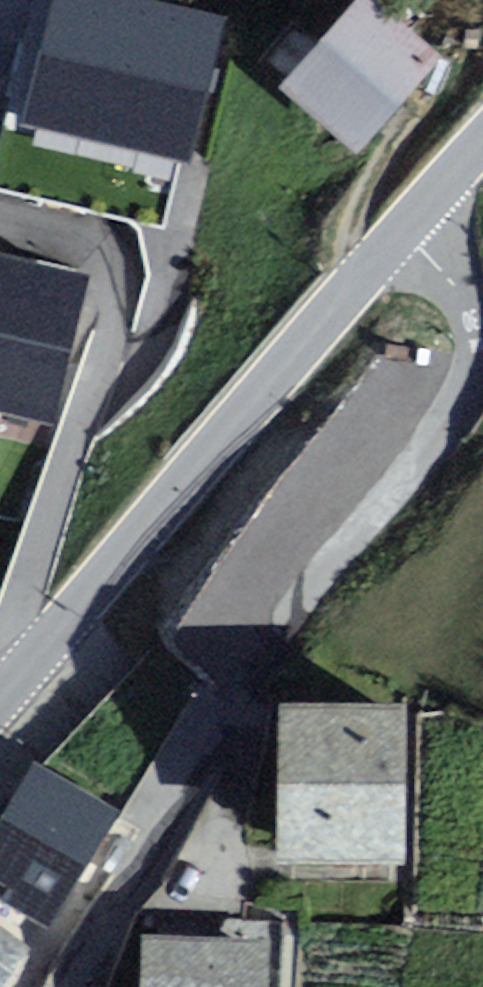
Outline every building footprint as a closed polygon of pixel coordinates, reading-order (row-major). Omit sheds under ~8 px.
[(181,113),(217,0),(21,0),(3,56),(181,113)] [(354,1),(290,76),(362,137),(426,62),(354,1)] [(51,394),(94,212),(0,190),(0,382),(51,394)] [(397,716),(274,716),(275,854),(397,853),(397,716)] [(38,773),(0,833),(0,873),(53,907),(109,818),(38,773)] [(149,946),(147,986),(266,986),(268,951),(149,946)]
